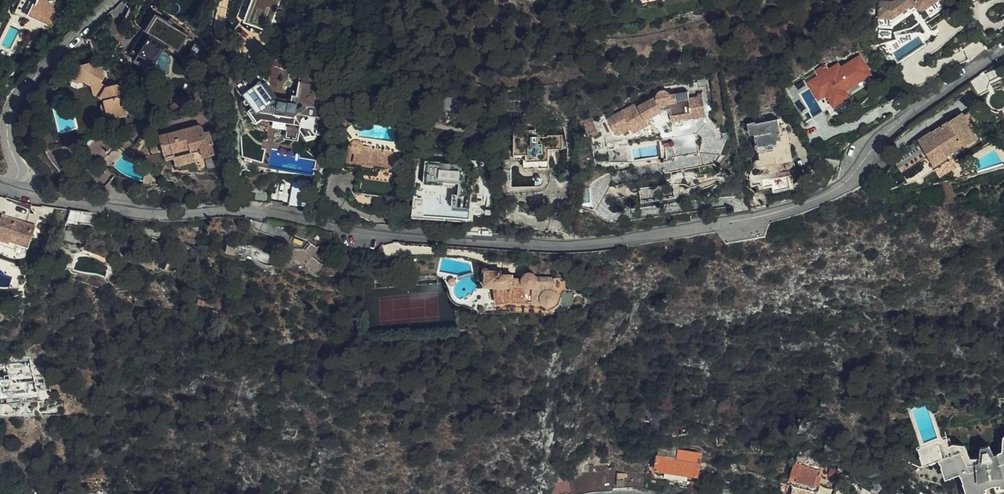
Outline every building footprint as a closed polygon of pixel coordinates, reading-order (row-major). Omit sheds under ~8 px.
[(15,13),(43,25),(45,21),(46,17),(32,11),(30,15),(26,13),(31,2),(26,0),(20,0),(15,13)] [(31,2),(26,13),(30,15),(32,11),(46,17),(45,21),(53,24),(61,8),(53,5),(55,0),(26,0),(31,2)] [(247,21),(267,28),(270,18),(275,19),(281,0),(255,0),(247,21)] [(926,7),(937,0),(895,0),(894,1),(881,1),(880,16),(893,17),(915,3),(917,6),(919,8),(923,8),(926,7)] [(926,7),(931,15),(942,7),(938,0),(937,0),(926,7)] [(893,22),(917,6),(915,3),(893,17),(880,16),(880,25),(893,26),(893,22)] [(193,50),(201,40),(179,23),(177,21),(164,16),(157,33),(149,29),(137,57),(144,61),(143,62),(153,66),(167,35),(173,37),(174,34),(193,50)] [(752,33),(748,22),(731,28),(735,39),(752,33)] [(898,39),(895,27),(882,31),(885,43),(898,39)] [(111,107),(113,117),(127,113),(124,103),(121,104),(119,100),(123,96),(120,86),(115,82),(107,84),(101,80),(104,75),(103,68),(91,60),(87,45),(75,48),(79,63),(75,69),(78,71),(80,72),(82,71),(83,78),(91,82),(93,92),(103,98),(103,99),(106,108),(111,107)] [(857,65),(843,74),(841,75),(836,68),(815,80),(820,87),(811,93),(821,108),(832,102),(834,105),(844,98),(841,93),(853,86),(866,78),(857,65)] [(78,71),(75,69),(71,75),(77,79),(83,78),(82,71),(80,72),(78,71)] [(768,76),(766,69),(754,72),(756,79),(768,76)] [(237,85),(253,107),(263,119),(267,116),(274,117),(287,119),(286,129),(300,132),(305,137),(312,138),(304,127),(301,123),(302,118),(307,115),(315,117),(314,129),(317,130),(316,134),(327,136),(331,110),(328,109),(330,92),(320,91),(322,80),(300,77),(298,91),(294,90),(292,99),(291,102),(276,100),(263,83),(254,71),(243,79),(243,80),(237,85)] [(868,81),(866,78),(853,86),(855,89),(868,81)] [(266,80),(263,83),(276,100),(291,102),(292,99),(278,96),(266,80)] [(698,82),(699,84),(699,89),(702,89),(710,88),(709,81),(698,82)] [(986,108),(970,82),(959,90),(975,115),(986,108)] [(661,88),(650,94),(651,100),(657,96),(659,93),(662,91),(665,91),(667,92),(670,95),(671,96),(689,93),(690,99),(699,99),(698,95),(703,95),(702,89),(699,89),(699,84),(670,88),(667,88),(661,88)] [(647,120),(653,117),(662,113),(670,112),(672,123),(707,118),(703,95),(698,95),(699,99),(690,99),(689,93),(671,96),(670,95),(667,92),(665,91),(662,91),(659,93),(657,96),(651,100),(641,105),(636,104),(607,118),(615,132),(619,134),(631,128),(634,133),(649,125),(647,120)] [(52,102),(59,101),(57,93),(50,95),(52,102)] [(651,100),(650,94),(642,98),(641,96),(605,114),(607,118),(636,104),(641,105),(651,100)] [(460,96),(446,100),(450,112),(463,107),(460,96)] [(109,118),(113,117),(111,107),(106,108),(103,99),(100,104),(102,114),(109,118)] [(263,119),(253,107),(247,111),(256,124),(263,119)] [(952,119),(944,125),(932,133),(931,131),(918,139),(925,150),(923,151),(926,154),(927,153),(932,161),(931,162),(934,166),(948,157),(940,145),(956,134),(964,146),(965,147),(980,137),(977,133),(976,133),(965,117),(966,116),(963,112),(952,119)] [(759,127),(777,124),(775,116),(768,113),(757,115),(759,127)] [(301,123),(304,127),(314,129),(315,117),(307,115),(302,118),(301,123)] [(287,119),(274,117),(273,127),(286,129),(287,119)] [(606,141),(619,134),(615,132),(607,118),(597,124),(606,141)] [(783,141),(802,137),(795,120),(777,124),(759,127),(751,129),(758,166),(773,163),(774,166),(785,164),(782,148),(785,148),(783,141)] [(600,134),(593,121),(583,126),(590,140),(600,134)] [(205,157),(216,154),(213,144),(215,143),(211,130),(207,131),(206,128),(205,126),(201,125),(198,124),(196,124),(193,127),(185,129),(185,128),(158,134),(158,135),(152,137),(153,140),(138,137),(136,141),(140,142),(129,157),(136,162),(142,164),(146,157),(148,154),(150,153),(150,155),(162,152),(162,154),(164,154),(165,160),(173,158),(175,157),(174,151),(190,148),(192,154),(194,153),(203,151),(205,157)] [(366,130),(362,130),(361,130),(358,127),(353,124),(352,127),(354,128),(361,137),(361,138),(352,136),(349,155),(338,153),(334,171),(345,171),(347,165),(364,169),(360,191),(388,196),(391,181),(403,183),(404,170),(402,169),(405,160),(408,161),(409,157),(405,156),(408,145),(407,142),(365,133),(366,130)] [(540,159),(540,166),(551,166),(551,149),(570,148),(570,135),(565,135),(565,134),(551,134),(551,135),(548,135),(547,132),(541,132),(541,129),(516,128),(517,153),(529,153),(529,160),(540,159)] [(300,132),(286,129),(284,138),(299,140),(300,132)] [(729,139),(727,132),(720,134),(721,141),(729,139)] [(940,145),(948,157),(964,146),(956,134),(940,145)] [(265,144),(257,150),(252,153),(255,156),(258,157),(261,157),(265,152),(266,152),(267,147),(265,144)] [(276,166),(279,152),(274,151),(271,165),(276,166)] [(196,161),(194,153),(192,154),(175,157),(173,158),(175,165),(196,161)] [(526,166),(540,166),(540,159),(529,160),(529,153),(517,153),(517,157),(526,157),(526,166)] [(455,206),(474,207),(475,201),(481,201),(482,177),(477,177),(478,166),(465,166),(465,163),(430,160),(428,183),(448,185),(448,182),(457,182),(455,206)] [(138,178),(131,175),(129,184),(136,185),(138,178)] [(292,181),(286,207),(290,207),(301,210),(306,184),(292,181)] [(595,201),(593,187),(582,188),(584,203),(595,201)] [(254,192),(253,201),(266,203),(267,193),(254,192)] [(66,210),(55,208),(50,219),(61,223),(66,210)] [(82,212),(69,210),(65,223),(80,225),(82,212)] [(2,214),(0,219),(0,250),(15,259),(27,254),(35,225),(2,214)] [(420,253),(421,244),(387,242),(375,253),(402,255),(405,253),(405,252),(420,253)] [(233,257),(236,243),(226,243),(224,254),(233,257)] [(293,250),(290,247),(282,251),(283,254),(279,255),(282,262),(298,260),(307,264),(313,267),(313,270),(316,272),(317,269),(319,270),(324,262),(319,259),(322,246),(316,247),(313,243),(308,249),(293,250)] [(501,271),(486,270),(485,285),(494,286),(497,301),(505,300),(541,302),(544,305),(547,306),(551,306),(554,304),(555,301),(555,298),(554,294),(553,293),(554,279),(565,280),(561,264),(530,262),(530,274),(528,274),(525,275),(524,277),(523,280),(512,279),(512,275),(501,274),(501,271)] [(33,363),(10,366),(11,378),(5,379),(6,383),(4,383),(2,387),(0,389),(0,404),(3,404),(6,401),(9,397),(40,393),(33,363)] [(995,462),(989,462),(980,465),(966,472),(959,455),(949,458),(947,452),(944,444),(945,444),(944,440),(937,442),(922,407),(913,409),(907,413),(921,448),(913,451),(915,454),(916,454),(918,460),(921,459),(926,468),(935,465),(936,468),(938,468),(940,472),(944,471),(948,482),(956,479),(957,482),(959,481),(962,486),(959,487),(962,493),(1003,493),(1003,462),(995,462)] [(654,460),(654,465),(696,471),(698,476),(700,463),(697,463),(698,449),(675,446),(673,454),(656,451),(654,460)] [(921,459),(918,460),(916,461),(920,470),(926,468),(921,459)] [(794,460),(790,473),(797,475),(796,478),(818,483),(819,474),(817,473),(818,467),(805,464),(806,463),(794,460)] [(664,490),(666,481),(643,476),(644,472),(613,468),(612,462),(592,464),(593,471),(575,476),(576,478),(546,489),(548,493),(563,493),(566,493),(567,493),(570,493),(596,489),(613,486),(613,484),(631,484),(636,484),(656,488),(664,490)] [(696,471),(654,465),(653,468),(658,472),(672,474),(671,476),(676,477),(676,475),(681,476),(681,478),(685,478),(686,476),(698,478),(698,476),(696,471)] [(944,471),(940,472),(938,473),(942,484),(948,482),(944,471)] [(835,493),(822,491),(821,492),(815,491),(815,489),(793,485),(791,493),(835,493)] [(703,488),(692,486),(691,493),(702,493),(703,488)]
